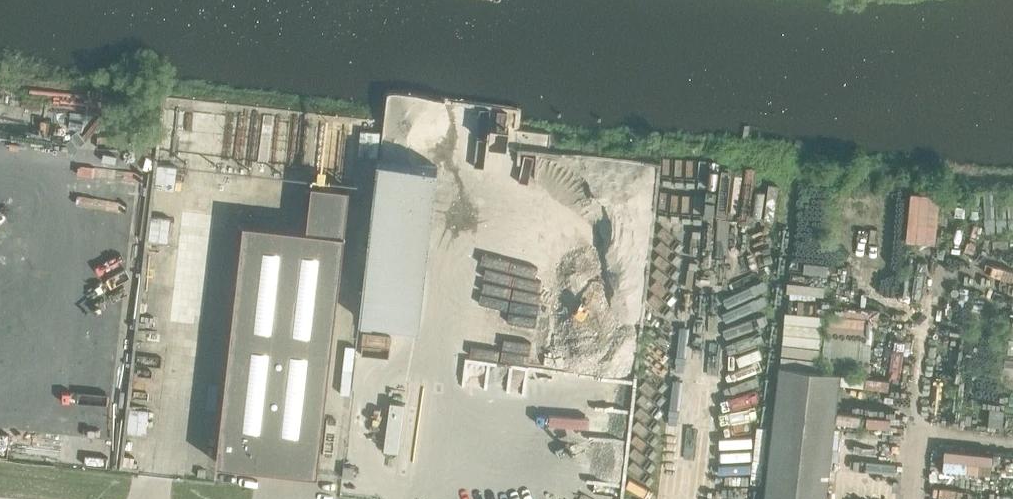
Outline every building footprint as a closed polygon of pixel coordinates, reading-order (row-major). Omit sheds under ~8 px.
[(216,462),(317,474),(349,188),(311,183),(306,229),(243,222),(216,462)] [(840,372),(779,365),(764,498),(825,498),(840,372)] [(383,449),(397,451),(404,404),(390,402),(383,449)]
